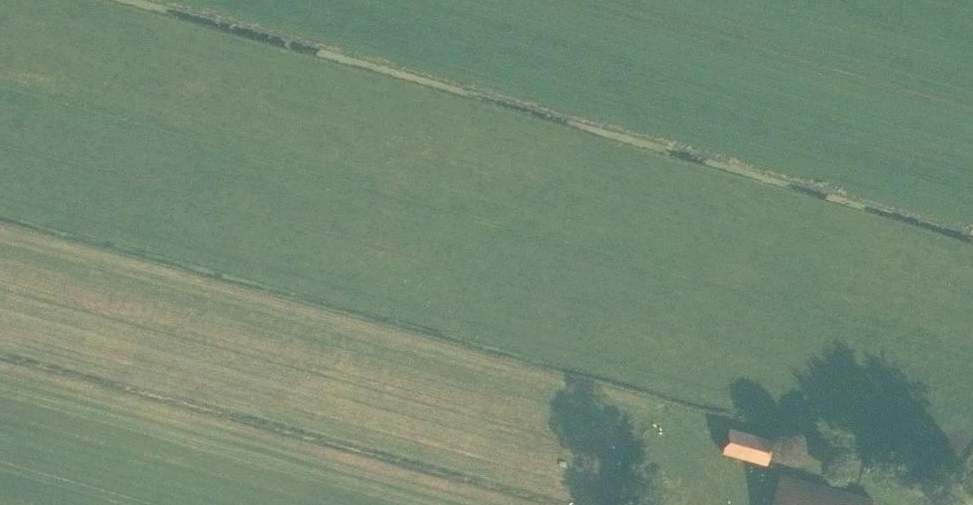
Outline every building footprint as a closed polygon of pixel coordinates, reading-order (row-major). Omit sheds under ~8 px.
[(721,455),(766,467),(773,441),(728,429),(721,455)] [(865,504),(866,499),(780,475),(772,504),(869,504),(865,504)]
